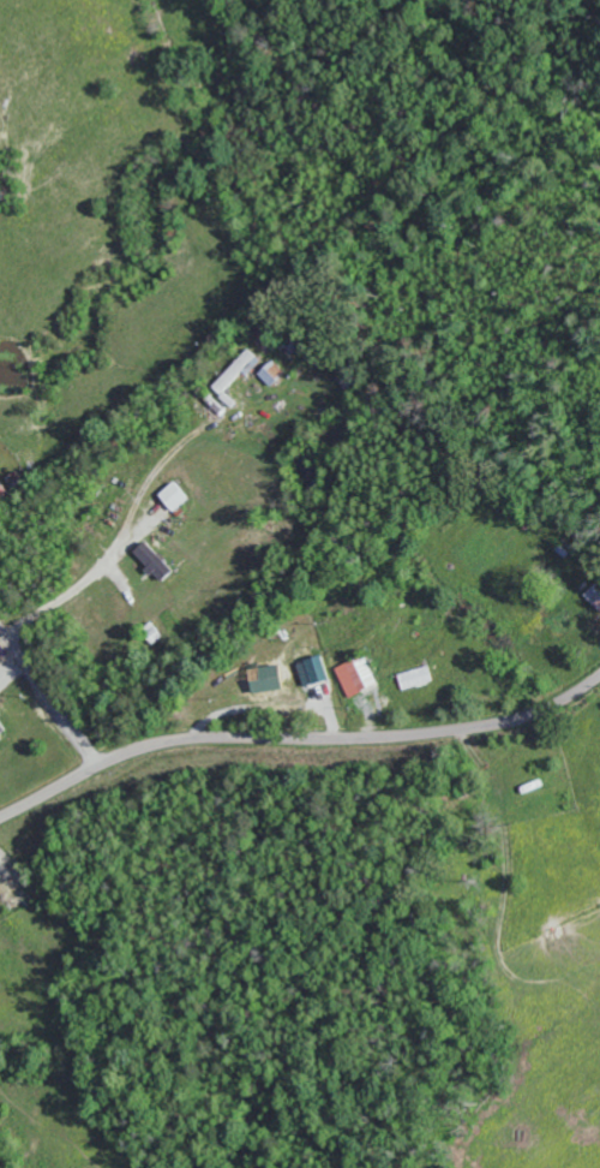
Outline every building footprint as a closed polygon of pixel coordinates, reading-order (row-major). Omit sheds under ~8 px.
[(214,387),(222,395),(245,372),(249,376),(264,361),(252,348),(214,387)] [(287,373),(275,361),(261,374),(273,387),(287,373)] [(1,476),(0,476),(0,504),(14,493),(1,476)] [(162,495),(177,512),(193,498),(178,481),(162,495)] [(139,552),(167,582),(178,571),(151,541),(139,552)] [(586,596),(599,608),(599,580),(586,596)] [(352,698),(382,685),(370,655),(339,668),(352,698)] [(333,680),(328,656),(302,662),(307,686),(333,680)] [(242,679),(244,690),(271,684),(272,686),(297,681),(294,667),(242,679)] [(401,673),(405,689),(437,682),(434,667),(401,673)] [(0,713),(0,740),(12,731),(0,713)]
